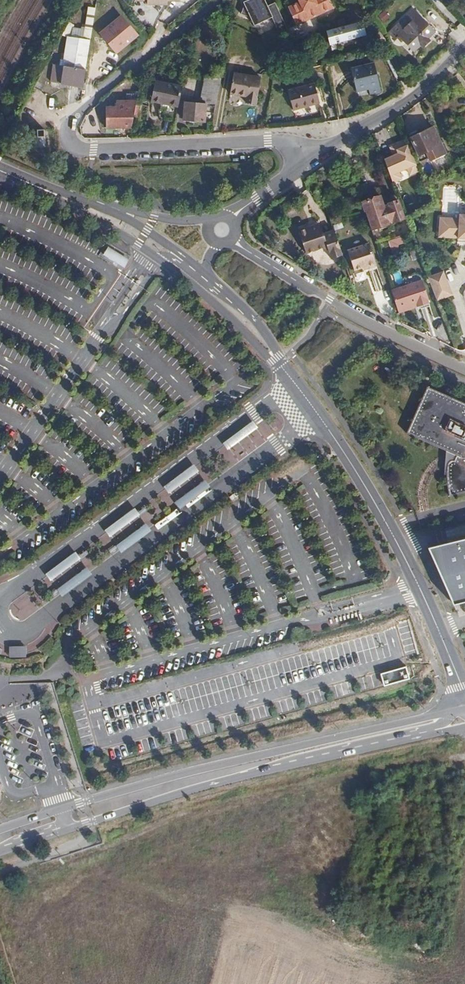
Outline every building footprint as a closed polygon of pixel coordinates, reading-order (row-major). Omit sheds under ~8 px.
[(253,25),(271,17),(267,5),(265,0),(247,0),(242,2),(244,5),(240,14),(249,17),(253,25)] [(298,2),(286,7),(295,25),(332,8),(328,0),(297,0),(298,2)] [(276,27),(283,23),(274,2),(267,5),(271,17),(276,27)] [(83,88),(95,8),(87,7),(82,38),(70,37),(63,84),(83,88)] [(411,9),(392,28),(413,50),(419,44),(422,47),(429,40),(426,38),(433,32),(411,9)] [(100,38),(117,58),(138,40),(121,20),(100,38)] [(365,22),(330,31),(334,46),(369,36),(365,22)] [(63,84),(70,37),(69,36),(68,38),(67,40),(63,66),(54,65),(51,82),(63,84)] [(373,63),(350,68),(356,90),(367,87),(369,94),(380,91),(373,63)] [(233,72),(229,92),(246,95),(245,102),(255,104),(260,77),(233,72)] [(204,101),(220,102),(222,77),(205,76),(204,101)] [(150,100),(176,106),(181,85),(154,80),(150,100)] [(315,83),(288,91),(293,110),(320,103),(315,83)] [(203,119),(204,111),(206,102),(184,99),(182,117),(203,119)] [(105,127),(130,127),(135,100),(117,101),(118,105),(105,106),(105,127)] [(214,112),(215,103),(206,102),(204,111),(214,112)] [(433,127),(410,137),(419,157),(427,154),(431,163),(438,160),(438,159),(441,158),(437,148),(435,149),(433,144),(439,141),(433,127)] [(48,146),(47,136),(38,136),(39,146),(48,146)] [(417,168),(405,140),(389,146),(392,154),(383,157),(392,180),(400,177),(397,170),(405,166),(408,172),(417,168)] [(397,220),(403,218),(397,198),(387,201),(387,202),(382,204),(379,193),(361,199),(369,226),(388,220),(387,219),(392,217),(393,219),(396,218),(397,220)] [(459,213),(458,217),(439,217),(438,237),(457,238),(464,239),(464,214),(459,213)] [(321,224),(299,231),(306,253),(321,249),(329,253),(330,257),(342,254),(334,229),(324,232),(321,224)] [(403,235),(389,241),(392,250),(406,245),(403,235)] [(367,242),(347,249),(353,269),(366,265),(367,267),(375,265),(367,242)] [(120,266),(126,257),(106,245),(101,255),(120,266)] [(443,270),(427,276),(436,301),(452,295),(443,270)] [(415,304),(416,308),(427,304),(426,301),(427,300),(419,279),(389,290),(396,310),(415,304)] [(396,310),(397,314),(416,308),(415,304),(396,310)] [(427,386),(406,433),(456,455),(454,460),(450,461),(448,462),(448,464),(446,470),(446,474),(447,486),(449,497),(464,493),(464,403),(427,386)] [(224,445),(229,451),(258,430),(253,423),(224,445)] [(262,435),(232,456),(238,464),(267,442),(262,435)] [(170,495),(200,473),(195,466),(165,488),(170,495)] [(209,485),(203,478),(174,500),(179,507),(209,485)] [(106,532),(111,539),(141,517),(136,510),(106,532)] [(144,522),(114,544),(119,551),(149,529),(144,522)] [(426,548),(439,572),(450,598),(452,598),(453,604),(464,602),(464,539),(426,548)] [(52,583),(81,561),(76,554),(47,576),(52,583)] [(90,573),(84,566),(55,587),(61,594),(90,573)] [(25,647),(9,647),(9,658),(25,657),(25,647)] [(400,669),(381,674),(384,685),(409,679),(407,669),(406,667),(400,668),(400,669)]
